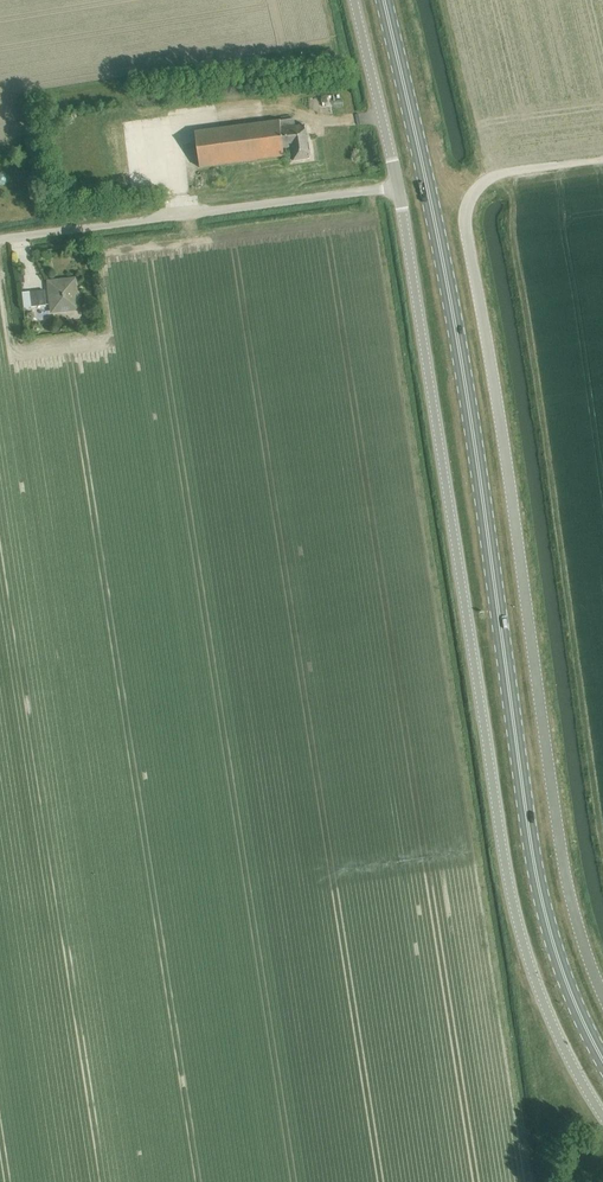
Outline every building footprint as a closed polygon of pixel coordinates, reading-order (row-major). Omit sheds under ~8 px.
[(284,156),(283,149),(291,148),(293,161),(309,159),(304,125),(295,127),(295,119),(195,133),(196,143),(200,168),(284,156)] [(49,283),(53,312),(78,309),(74,280),(49,283)] [(30,293),(22,294),(24,309),(32,308),(45,306),(43,291),(30,293)]
